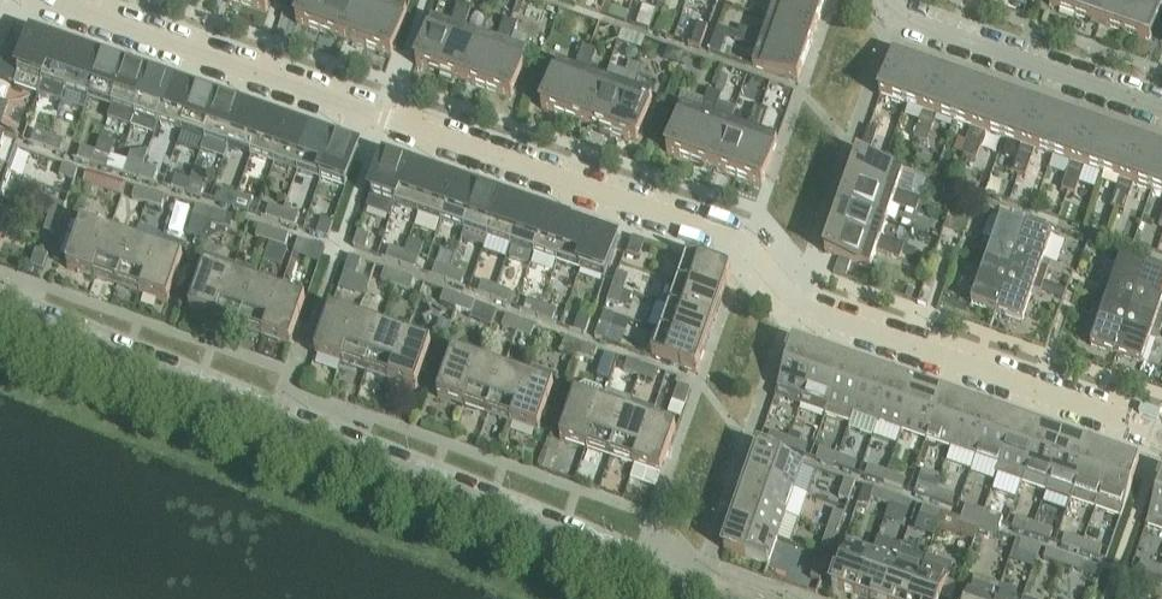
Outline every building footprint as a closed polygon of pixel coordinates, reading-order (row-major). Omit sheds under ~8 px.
[(242,7),(267,15),(272,0),(245,0),(242,7)] [(321,34),(333,0),(306,0),(297,26),(321,34)] [(321,34),(344,42),(359,0),(333,0),(321,34)] [(368,0),(359,0),(344,42),(367,51),(384,6),(390,8),(393,0),(378,0),(377,3),(368,0)] [(653,4),(667,9),(670,0),(654,0),(653,4)] [(784,0),(764,0),(764,1),(776,5),(770,21),(815,37),(823,14),(784,0)] [(823,14),(828,0),(784,0),(823,14)] [(1027,10),(1030,0),(1011,0),(1010,4),(1027,10)] [(1075,18),(1081,0),(1053,0),(1050,9),(1075,18)] [(1075,18),(1100,26),(1109,0),(1081,0),(1075,18)] [(1100,26),(1124,35),(1137,0),(1109,0),(1100,26)] [(1124,35),(1150,44),(1161,9),(1161,0),(1137,0),(1124,35)] [(459,5),(454,17),(468,22),(472,10),(459,5)] [(390,8),(384,6),(367,51),(392,59),(408,14),(390,8)] [(433,23),(421,57),(417,68),(441,76),(457,31),(464,34),(468,22),(454,17),(450,29),(433,23)] [(505,21),(501,33),(514,38),(519,26),(505,21)] [(815,37),(770,21),(764,38),(762,44),(807,60),(815,37)] [(699,26),(692,47),(701,50),(708,29),(699,26)] [(741,29),(738,36),(736,43),(748,47),(753,33),(741,29)] [(464,34),(457,31),(441,76),(465,85),(480,39),(464,34)] [(497,45),(480,39),(465,85),(488,92),(504,47),(510,50),(514,38),(501,33),(497,45)] [(807,60),(762,44),(764,38),(753,33),(748,47),(760,51),(754,69),(799,84),(807,60)] [(7,50),(0,70),(0,81),(15,86),(14,89),(39,98),(57,46),(32,37),(26,57),(7,50)] [(80,54),(57,46),(39,98),(62,106),(80,54)] [(510,50),(504,47),(488,92),(512,101),(528,56),(510,50)] [(584,49),(580,61),(593,65),(597,53),(584,49)] [(103,62),(80,54),(62,106),(85,114),(89,102),(103,62)] [(921,66),(895,57),(880,99),(906,108),(921,66)] [(542,111),(567,120),(583,75),(589,77),(593,65),(580,61),(575,72),(558,67),(542,111)] [(127,70),(103,62),(89,102),(113,110),(127,70)] [(630,65),(626,77),(639,82),(644,70),(630,65)] [(938,72),(921,66),(906,108),(923,114),(930,117),(944,77),(937,75),(938,72)] [(150,78),(127,70),(113,110),(136,118),(150,78)] [(613,136),(628,91),(636,93),(639,82),(626,77),(609,71),(605,83),(590,128),(613,136)] [(589,77),(583,75),(567,120),(590,128),(605,83),(589,77)] [(951,80),(944,77),(930,117),(923,114),(919,127),(933,132),(937,119),(955,125),(970,83),(952,77),(951,80)] [(173,86),(150,78),(136,118),(159,126),(173,86)] [(987,89),(970,83),(955,125),(973,132),(979,134),(993,95),(986,92),(987,89)] [(196,94),(173,86),(159,126),(183,134),(196,94)] [(636,93),(628,91),(613,136),(637,144),(653,99),(636,93)] [(709,92),(705,104),(719,109),(723,97),(709,92)] [(220,102),(196,94),(183,134),(206,142),(220,102)] [(1000,97),(993,95),(979,134),(973,132),(968,144),(982,149),(986,136),(1004,142),(1019,100),(1001,94),(1000,97)] [(692,164),(708,118),(714,121),(719,109),(705,104),(681,96),(677,108),(683,110),(668,155),(692,164)] [(1036,106),(1019,100),(1004,142),(1022,149),(1029,151),(1042,112),(1035,109),(1036,106)] [(243,110),(220,102),(206,142),(229,150),(243,110)] [(769,113),(762,111),(755,109),(751,121),(765,125),(769,113)] [(266,118),(243,110),(229,150),(252,158),(266,118)] [(1068,117),(1050,111),(1049,114),(1042,112),(1029,151),(1022,149),(1017,161),(1031,166),(1035,153),(1053,160),(1068,117)] [(1085,123),(1068,117),(1053,160),(1071,166),(1078,168),(1092,129),(1084,126),(1085,123)] [(289,126),(266,118),(252,158),(275,166),(289,126)] [(714,121),(708,118),(692,164),(715,172),(731,126),(714,121)] [(747,132),(731,126),(715,172),(738,180),(754,135),(761,137),(765,125),(751,121),(747,132)] [(312,134),(289,126),(275,166),(299,174),(312,134)] [(933,132),(919,127),(914,140),(928,145),(933,132)] [(1099,131),(1092,129),(1078,168),(1071,166),(1067,179),(1080,183),(1085,171),(1103,177),(1117,134),(1100,128),(1099,131)] [(878,133),(869,130),(862,151),(871,155),(878,133)] [(32,145),(47,150),(51,139),(36,134),(32,145)] [(335,142),(312,134),(299,174),(322,182),(335,142)] [(761,137),(754,135),(738,180),(763,188),(778,143),(761,137)] [(65,144),(51,139),(47,150),(61,155),(65,144)] [(360,151),(335,142),(322,182),(346,191),(360,151)] [(982,149),(968,144),(963,157),(977,162),(982,149)] [(12,178),(21,152),(0,145),(0,174),(12,178)] [(1142,146),(1127,185),(1121,183),(1116,196),(1130,200),(1134,188),(1152,194),(1161,164),(1161,150),(1149,145),(1148,148),(1142,146)] [(78,162),(93,166),(97,154),(82,150),(78,162)] [(112,159),(97,154),(93,166),(108,171),(112,159)] [(409,168),(385,160),(371,200),(396,208),(409,168)] [(904,176),(868,164),(859,160),(850,185),(895,201),(893,207),(905,212),(909,198),(898,194),(904,176)] [(1031,166),(1017,161),(1013,175),(1026,179),(1031,166)] [(129,164),(125,176),(140,180),(144,169),(129,164)] [(1152,194),(1161,197),(1161,164),(1152,194)] [(79,172),(64,167),(60,179),(75,184),(79,172)] [(433,176),(409,168),(396,208),(419,216),(433,176)] [(158,173),(144,169),(140,180),(155,185),(158,173)] [(0,174),(0,201),(3,202),(12,178),(0,174)] [(105,180),(88,175),(85,187),(101,192),(105,180)] [(456,184),(433,176),(419,216),(442,224),(456,184)] [(176,178),(173,190),(187,195),(191,183),(176,178)] [(1080,183),(1067,179),(1062,192),(1076,196),(1080,183)] [(206,188),(191,183),(187,195),(202,199),(206,188)] [(479,192),(456,184),(442,224),(465,232),(479,192)] [(895,201),(850,185),(842,208),(887,224),(893,207),(895,201)] [(133,202),(148,206),(151,194),(136,190),(133,202)] [(484,252),(488,240),(502,200),(479,192),(465,232),(461,244),(484,252)] [(219,204),(234,209),(238,198),(223,193),(219,204)] [(166,199),(151,194),(148,206),(163,211),(166,199)] [(1130,200),(1116,196),(1111,209),(1125,214),(1130,200)] [(253,202),(238,198),(234,209),(249,214),(253,202)] [(921,202),(909,198),(905,212),(917,216),(919,209),(921,202)] [(525,209),(502,200),(488,240),(511,248),(525,209)] [(55,204),(50,219),(62,223),(67,208),(55,204)] [(194,220),(208,224),(212,213),(197,208),(194,220)] [(266,220),(281,224),(285,213),(270,208),(266,220)] [(887,224),(842,208),(834,231),(879,247),(877,254),(888,258),(893,244),(882,240),(887,224)] [(531,268),(535,256),(549,217),(525,209),(511,248),(507,260),(531,268)] [(919,209),(917,216),(925,219),(928,212),(919,209)] [(230,218),(212,213),(208,224),(226,230),(230,218)] [(300,218),(285,213),(281,224),(296,229),(300,218)] [(572,225),(549,217),(535,256),(558,265),(572,225)] [(62,223),(50,219),(45,233),(57,237),(62,223)] [(1027,230),(1002,221),(990,253),(983,250),(979,261),(1012,273),(1027,230)] [(323,222),(317,237),(329,241),(334,226),(323,222)] [(595,233),(572,225),(558,265),(581,273),(595,233)] [(68,271),(94,280),(109,236),(84,227),(68,271)] [(256,240),(271,244),(275,233),(260,228),(256,240)] [(1053,239),(1027,230),(1012,273),(1045,284),(1049,273),(1042,270),(1053,239)] [(834,231),(826,256),(839,260),(851,265),(871,271),(877,254),(879,247),(834,231)] [(290,238),(275,233),(271,244),(286,249),(290,238)] [(619,241),(595,233),(581,273),(605,281),(619,241)] [(370,238),(359,234),(354,249),(365,253),(370,238)] [(134,244),(109,236),(94,280),(119,289),(134,244)] [(646,245),(633,240),(628,257),(640,261),(646,245)] [(159,253),(134,244),(119,289),(143,297),(159,253)] [(905,248),(893,244),(888,258),(900,262),(905,248)] [(326,250),(314,246),(309,262),(320,266),(326,250)] [(391,250),(387,261),(401,266),(405,255),(391,250)] [(32,269),(44,273),(50,257),(37,252),(32,269)] [(184,262),(159,253),(143,297),(169,306),(184,262)] [(420,260),(405,255),(401,266),(416,272),(420,260)] [(216,323),(232,278),(236,267),(210,258),(191,314),(216,323)] [(350,258),(348,266),(345,275),(356,279),(362,262),(350,258)] [(732,275),(688,259),(679,285),(723,301),(732,275)] [(839,260),(834,276),(846,280),(851,265),(839,260)] [(1012,273),(979,261),(975,273),(983,275),(972,307),(997,315),(1012,273)] [(1147,271),(1121,262),(1110,294),(1103,291),(1099,303),(1132,314),(1147,271)] [(437,266),(433,278),(447,283),(452,272),(437,266)] [(401,277),(386,271),(382,283),(396,288),(401,277)] [(1147,271),(1132,314),(1161,325),(1161,312),(1161,309),(1161,277),(1147,271)] [(466,277),(452,272),(447,283),(462,289),(466,277)] [(1045,284),(1012,273),(997,315),(1023,324),(1034,293),(1041,296),(1045,284)] [(630,279),(618,275),(613,290),(624,294),(630,279)] [(415,282),(401,277),(396,288),(411,294),(415,282)] [(256,287),(232,278),(216,323),(241,331),(256,287)] [(483,284),(479,295),(493,301),(498,290),(483,284)] [(1045,284),(1041,296),(1054,300),(1058,289),(1045,284)] [(723,301),(679,285),(670,310),(715,325),(723,301)] [(281,295),(256,287),(241,331),(265,340),(281,295)] [(512,295),(498,290),(493,301),(508,307),(512,295)] [(624,294),(613,290),(608,304),(619,308),(624,294)] [(463,300),(445,293),(441,305),(458,311),(463,300)] [(307,304),(281,295),(265,340),(291,349),(307,304)] [(477,305),(463,300),(458,311),(473,317),(477,305)] [(529,302),(524,313),(539,319),(543,308),(529,302)] [(1132,314),(1099,303),(1095,314),(1102,316),(1091,348),(1117,357),(1132,314)] [(558,313),(543,308),(539,319),(553,325),(558,313)] [(583,309),(574,333),(586,337),(595,313),(583,309)] [(715,325),(670,310),(662,334),(706,350),(715,325)] [(357,322),(332,313),(316,357),(342,366),(357,322)] [(1132,314),(1117,357),(1142,366),(1153,334),(1160,336),(1159,337),(1160,337),(1161,332),(1161,325),(1132,314)] [(522,323),(507,317),(503,329),(517,335),(522,323)] [(382,330),(357,322),(342,366),(367,375),(382,330)] [(536,329),(522,323),(517,335),(532,340),(536,329)] [(607,345),(612,329),(601,325),(595,340),(607,345)] [(406,339),(382,330),(367,375),(391,383),(406,339)] [(706,350),(662,334),(653,360),(697,376),(706,350)] [(432,348),(406,339),(391,383),(417,392),(432,348)] [(584,347),(566,341),(562,352),(580,358),(584,347)] [(598,352),(584,347),(580,358),(594,363),(598,352)] [(801,409),(820,356),(794,347),(776,400),(801,409)] [(439,400),(464,409),(480,365),(454,356),(439,400)] [(826,417),(844,364),(820,356),(801,409),(826,417)] [(606,358),(599,379),(609,383),(616,361),(606,358)] [(643,367),(629,362),(625,374),(639,379),(643,367)] [(853,417),(869,373),(844,364),(826,417),(851,426),(854,417),(853,417)] [(504,373),(480,365),(464,409),(489,417),(504,373)] [(658,373),(643,367),(639,379),(654,384),(658,373)] [(529,382),(504,373),(489,417),(513,426),(529,382)] [(893,381),(875,375),(869,373),(853,417),(854,417),(878,425),(893,381)] [(918,390),(893,381),(878,425),(903,434),(918,390)] [(555,391),(529,382),(513,426),(539,435),(555,391)] [(561,442),(587,451),(602,407),(600,406),(604,397),(601,392),(585,386),(580,388),(561,442)] [(691,392),(680,388),(674,405),(686,409),(691,392)] [(942,398),(924,392),(918,390),(903,434),(927,442),(942,398)] [(967,407),(942,398),(927,442),(952,451),(967,407)] [(627,416),(602,407),(587,451),(611,460),(627,416)] [(992,416),(974,409),(967,407),(952,451),(976,459),(992,416)] [(651,424),(627,416),(611,460),(636,468),(651,424)] [(1016,424),(992,416),(976,459),(1000,468),(1001,468),(1016,424)] [(677,433),(651,424),(636,468),(662,477),(677,433)] [(1022,486),(1041,433),(1016,424),(1001,468),(1000,468),(997,477),(1022,486)] [(1047,494),(1065,441),(1041,433),(1022,486),(1047,494)] [(771,434),(768,444),(786,451),(790,441),(771,434)] [(808,447),(790,441),(786,451),(805,457),(808,447)] [(1071,503),(1090,450),(1065,441),(1047,494),(1071,503)] [(1096,511),(1114,458),(1090,450),(1071,503),(1096,511)] [(820,451),(817,461),(836,468),(839,458),(820,451)] [(804,467),(760,452),(751,477),(795,493),(804,467)] [(857,464),(839,458),(836,468),(854,474),(857,464)] [(1122,520),(1135,480),(1140,467),(1114,458),(1096,511),(1122,520)] [(869,468),(866,479),(885,485),(888,475),(869,468)] [(907,481),(888,475),(885,485),(903,491),(907,481)] [(795,493),(751,477),(742,502),(786,517),(795,493)] [(856,485),(846,482),(839,500),(849,504),(856,485)] [(1146,529),(1161,534),(1161,484),(1146,529)] [(919,486),(915,496),(934,502),(937,492),(919,486)] [(893,498),(875,492),(871,502),(890,508),(893,498)] [(956,499),(937,492),(934,502),(952,509),(956,499)] [(912,505),(893,498),(890,508),(908,515),(912,505)] [(786,517),(742,502),(734,526),(778,542),(786,517)] [(966,507),(964,513),(963,517),(981,524),(985,514),(966,507)] [(942,515),(924,509),(920,519),(939,525),(942,515)] [(835,513),(828,532),(838,535),(845,517),(835,513)] [(1004,520),(985,514),(981,524),(1000,530),(1004,520)] [(981,524),(963,517),(959,527),(978,534),(981,524)] [(1017,520),(1013,530),(1032,536),(1035,526),(1017,520)] [(1000,530),(981,524),(978,534),(997,540),(1000,530)] [(778,542),(734,526),(725,552),(769,567),(778,542)] [(1054,533),(1035,526),(1032,536),(1050,543),(1054,533)] [(838,535),(828,532),(822,550),(832,554),(838,535)] [(1066,537),(1062,547),(1081,554),(1084,543),(1066,537)] [(898,563),(903,550),(879,541),(874,555),(859,598),(860,598),(886,598),(898,563)] [(1042,550),(1023,543),(1020,553),(1038,560),(1042,550)] [(1103,550),(1084,543),(1081,554),(1099,560),(1103,550)] [(833,590),(834,590),(859,598),(874,555),(848,546),(833,590)] [(1066,558),(1048,552),(1044,562),(1063,568),(1066,558)] [(1085,565),(1066,558),(1063,568),(1081,575),(1085,565)] [(949,581),(950,581),(955,569),(927,559),(923,572),(913,598),(942,598),(949,581)] [(811,581),(821,584),(828,566),(818,562),(811,581)] [(898,563),(886,598),(913,598),(923,572),(898,563)] [(1142,563),(1139,573),(1157,580),(1161,570),(1142,563)] [(968,598),(997,598),(998,598),(999,598),(1002,589),(975,580),(968,598)] [(1147,587),(1144,597),(1151,598),(1161,598),(1161,592),(1147,587)]
